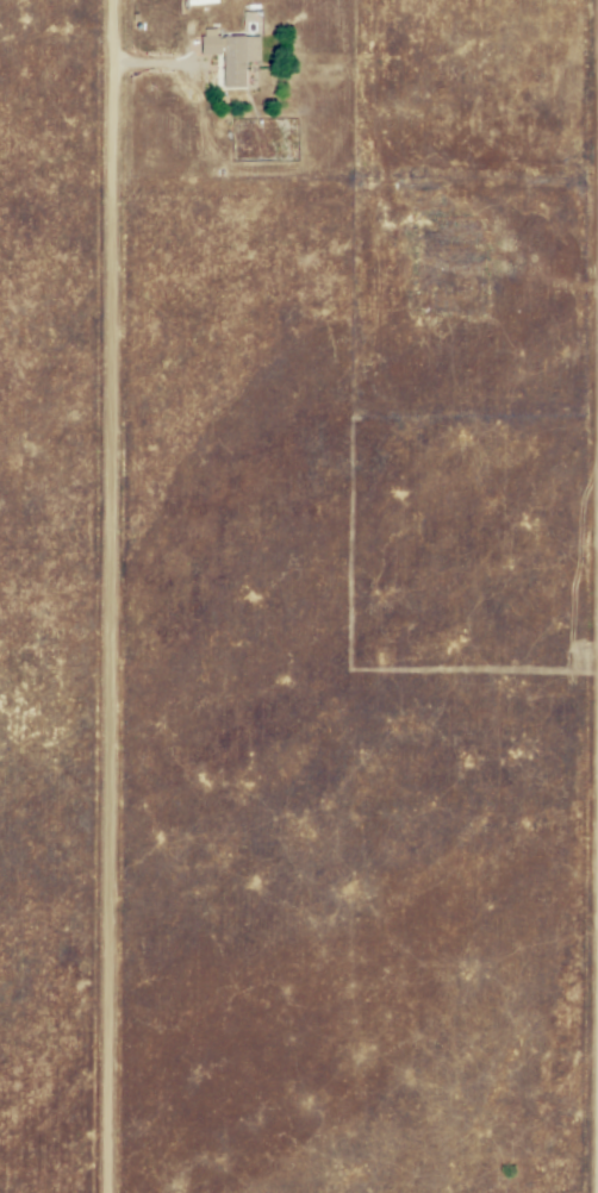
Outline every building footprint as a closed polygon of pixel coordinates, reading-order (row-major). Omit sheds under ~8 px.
[(197,36),(201,36),(201,27),(216,27),(214,33),(258,35),(258,64),(245,64),(244,88),(219,87),(219,55),(197,55),(197,36)]
